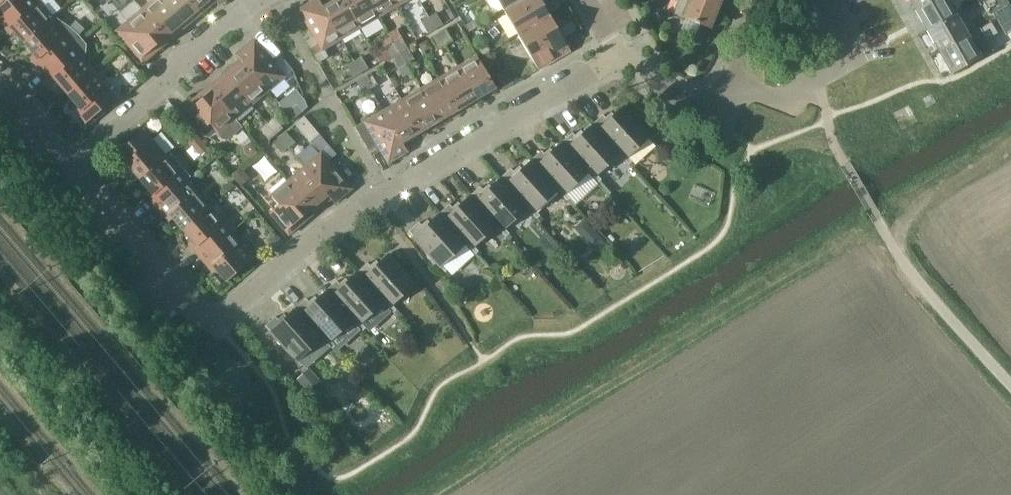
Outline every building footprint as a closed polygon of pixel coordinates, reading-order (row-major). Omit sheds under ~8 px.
[(51,20),(54,18),(39,0),(23,0),(0,19),(0,22),(7,30),(11,27),(24,43),(51,20)] [(23,0),(0,0),(0,19),(23,0)] [(163,0),(152,0),(142,9),(169,41),(186,27),(163,0)] [(191,0),(163,0),(186,27),(202,13),(191,0)] [(202,13),(217,0),(191,0),(202,13)] [(314,36),(306,41),(318,63),(328,57),(324,49),(342,39),(323,7),(319,0),(314,0),(298,9),(314,36)] [(323,7),(342,39),(360,28),(344,0),(335,0),(323,7)] [(360,28),(379,17),(369,0),(344,0),(360,28)] [(379,17),(398,6),(394,0),(369,0),(379,17)] [(504,11),(523,0),(498,0),(504,11)] [(504,11),(518,35),(550,16),(543,3),(547,0),(523,0),(504,11)] [(720,3),(713,0),(677,0),(672,13),(710,28),(720,3)] [(916,11),(935,0),(910,0),(916,11)] [(928,32),(956,16),(948,0),(935,0),(916,11),(928,32)] [(992,11),(997,20),(1006,15),(1010,12),(1010,7),(1009,2),(992,11)] [(125,40),(124,41),(143,63),(169,41),(142,9),(120,28),(119,34),(125,40)] [(429,17),(436,29),(443,24),(436,13),(429,17)] [(550,16),(518,35),(539,70),(571,51),(550,16)] [(928,32),(939,53),(968,37),(956,16),(928,32)] [(428,33),(436,29),(429,17),(422,21),(428,33)] [(42,71),(81,38),(78,35),(70,27),(56,18),(52,21),(51,20),(24,43),(38,58),(34,62),(42,71)] [(438,33),(445,45),(453,40),(446,29),(438,33)] [(968,37),(939,53),(952,75),(991,52),(979,31),(968,37)] [(438,49),(445,45),(438,33),(431,37),(438,49)] [(402,37),(393,42),(400,53),(408,48),(402,37)] [(54,78),(68,94),(94,71),(82,57),(86,53),(86,45),(81,38),(42,71),(51,81),(54,78)] [(238,54),(268,91),(285,76),(255,40),(238,54)] [(393,42),(385,47),(391,58),(400,53),(393,42)] [(400,53),(406,64),(415,59),(408,48),(400,53)] [(398,69),(406,64),(400,53),(391,58),(398,69)] [(252,105),(268,91),(238,54),(237,55),(241,59),(225,73),(252,105)] [(354,61),(361,72),(369,68),(362,56),(354,61)] [(477,56),(458,67),(477,99),(496,88),(477,56)] [(354,77),(361,72),(354,61),(347,65),(354,77)] [(458,67),(439,78),(458,110),(477,99),(458,67)] [(117,97),(94,71),(68,94),(81,110),(77,113),(86,123),(117,97)] [(364,77),(371,88),(378,84),(371,72),(364,77)] [(235,119),(252,105),(225,73),(208,87),(235,119)] [(363,93),(371,88),(364,77),(356,81),(363,93)] [(439,78),(421,89),(440,121),(458,110),(439,78)] [(243,127),(235,119),(208,87),(182,109),(201,131),(205,136),(211,137),(218,132),(223,139),(229,139),(243,127)] [(421,89),(402,100),(421,132),(440,121),(421,89)] [(402,100),(384,111),(408,152),(408,151),(403,142),(421,132),(402,100)] [(303,111),(298,105),(297,104),(287,112),(293,120),(303,111)] [(593,124),(593,125),(594,124),(620,153),(620,154),(629,164),(632,162),(628,156),(651,135),(625,106),(608,121),(603,115),(593,124)] [(408,152),(384,111),(356,127),(368,148),(377,143),(388,163),(408,152)] [(305,117),(296,125),(295,125),(310,142),(319,135),(305,117)] [(268,123),(277,134),(283,128),(274,118),(268,123)] [(270,139),(277,134),(268,123),(261,129),(270,139)] [(594,124),(593,125),(578,139),(572,133),(562,142),(563,143),(563,142),(589,171),(589,172),(598,182),(602,179),(597,174),(620,154),(620,153),(594,124)] [(139,178),(166,156),(144,129),(114,155),(122,166),(126,163),(139,178)] [(280,137),(289,148),(295,142),(286,132),(280,137)] [(197,134),(189,140),(194,146),(202,139),(197,134)] [(282,153),(289,148),(280,137),(273,143),(282,153)] [(563,142),(563,143),(547,157),(542,151),(531,160),(532,160),(533,160),(559,189),(558,190),(568,200),(571,197),(566,192),(589,172),(589,171),(563,142)] [(304,167),(335,203),(352,188),(322,152),(304,167)] [(158,207),(188,181),(166,156),(139,178),(153,194),(149,197),(158,207)] [(533,160),(532,160),(516,174),(511,169),(501,178),(502,178),(528,207),(527,208),(537,218),(540,215),(536,210),(558,190),(559,189),(533,160)] [(335,203),(304,167),(288,180),(315,213),(331,199),(335,203)] [(502,178),(501,178),(486,192),(480,186),(470,196),(471,196),(497,225),(506,236),(510,233),(505,228),(527,208),(528,207),(502,178)] [(315,213),(288,180),(271,195),(279,205),(270,212),(289,235),(315,213)] [(183,229),(210,207),(188,181),(158,207),(166,217),(169,214),(183,229)] [(471,196),(455,210),(450,204),(439,214),(440,214),(467,243),(466,243),(476,254),(479,251),(474,246),(497,225),(471,196)] [(201,258),(232,232),(210,207),(183,229),(196,245),(193,248),(201,258)] [(440,214),(424,228),(419,222),(409,232),(445,272),(448,269),(443,264),(466,243),(467,243),(440,214)] [(604,241),(594,230),(585,239),(595,249),(604,241)] [(254,258),(232,232),(201,258),(209,268),(213,265),(227,281),(254,258)] [(357,272),(358,273),(359,272),(385,301),(384,302),(394,312),(397,309),(392,304),(416,283),(390,254),(373,269),(368,263),(357,272)] [(354,319),(353,320),(363,330),(366,327),(362,322),(384,302),(385,301),(359,272),(358,273),(342,287),(337,281),(327,290),(328,290),(354,319)] [(323,337),(323,338),(332,348),(336,345),(331,340),(353,320),(354,319),(328,290),(327,290),(312,305),(306,298),(296,308),(297,308),(323,337)] [(297,308),(281,322),(276,316),(265,326),(302,366),(305,363),(300,358),(323,338),(323,337),(297,308)] [(310,371),(299,380),(317,402),(328,392),(310,371)]
